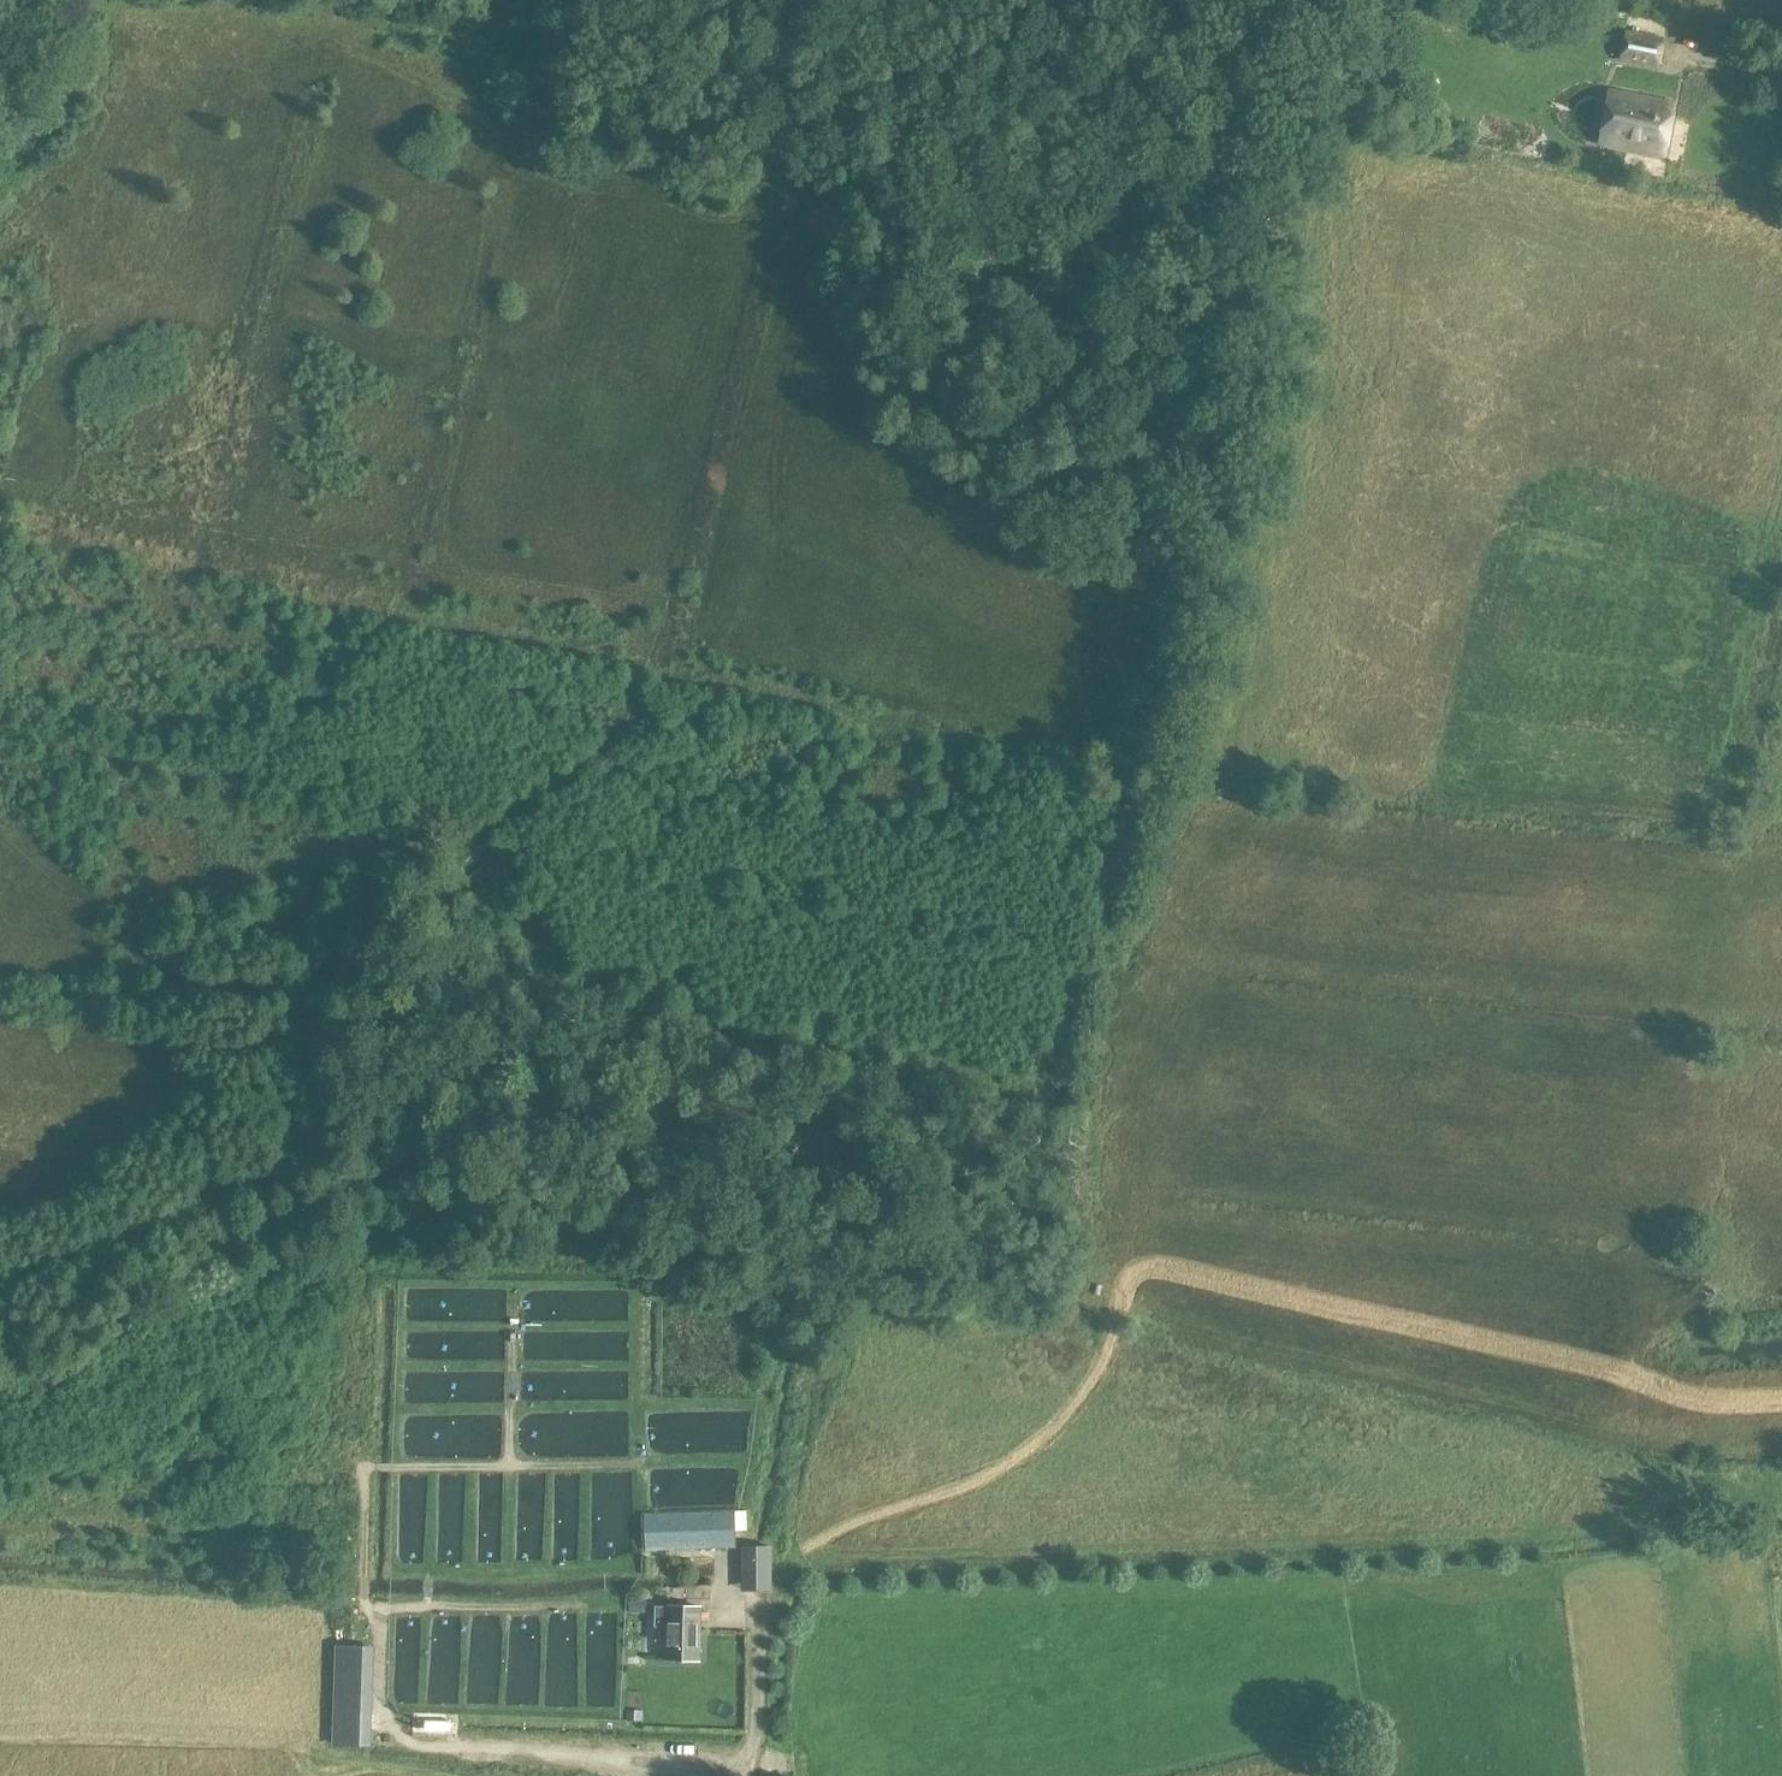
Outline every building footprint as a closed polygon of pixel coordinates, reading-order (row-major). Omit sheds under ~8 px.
[(1659,72),(1666,38),(1624,29),(1617,63),(1659,72)] [(1610,91),(1600,143),(1663,156),(1674,104),(1610,91)] [(734,1546),(733,1511),(645,1513),(646,1548),(734,1546)] [(740,1541),(741,1570),(774,1569),(773,1540),(740,1541)] [(701,1608),(667,1607),(666,1660),(700,1660),(701,1608)] [(336,1647),(332,1744),(369,1745),(373,1649),(336,1647)] [(642,1712),(628,1712),(628,1721),(642,1721),(642,1712)]
